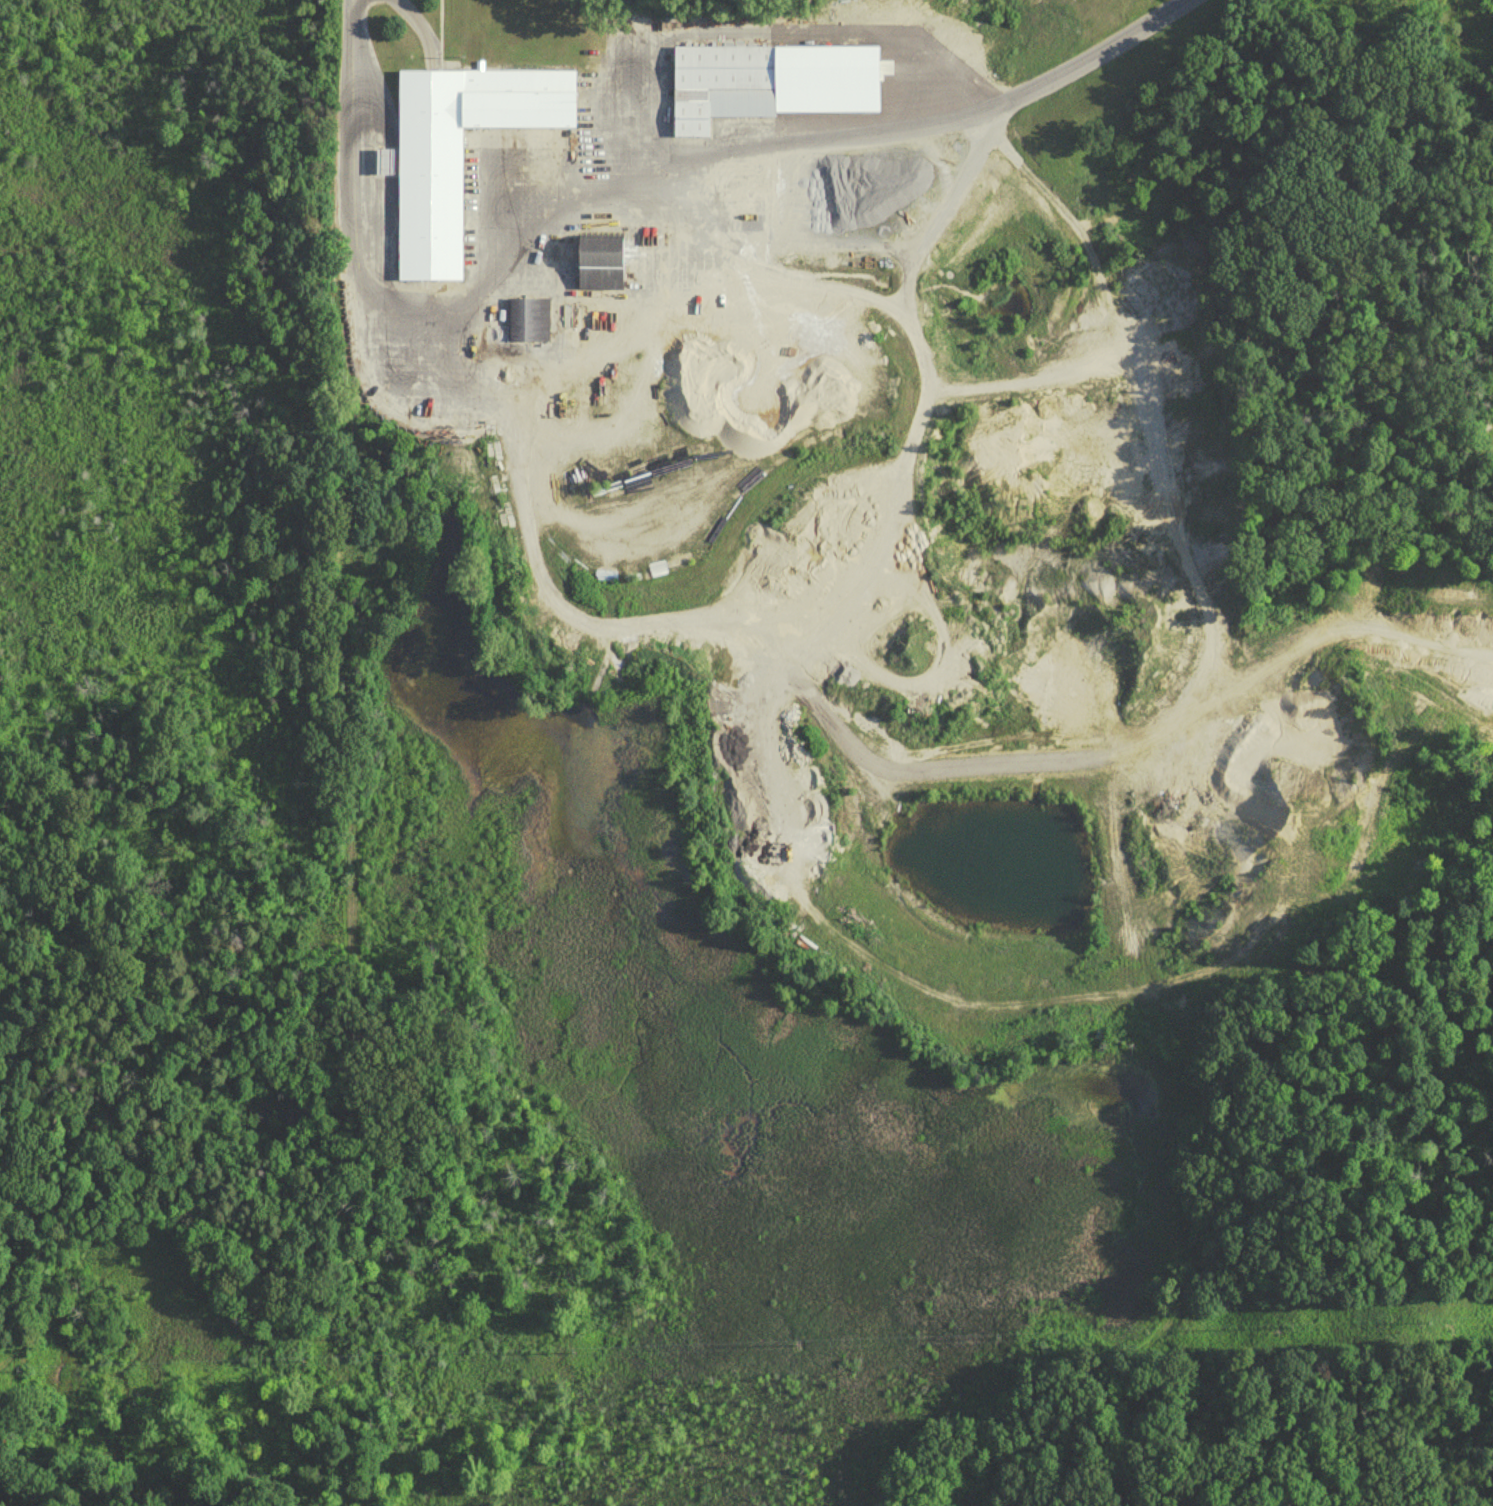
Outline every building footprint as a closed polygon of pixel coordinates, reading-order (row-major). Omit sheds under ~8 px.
[(674,44),(674,134),(709,134),(709,113),(774,113),(775,45),(674,44)] [(400,69),(400,278),(462,278),(462,124),(572,124),(572,69),(400,69)] [(578,286),(579,234),(628,236),(626,287),(578,286)] [(505,296),(505,339),(546,339),(547,296),(505,296)]
